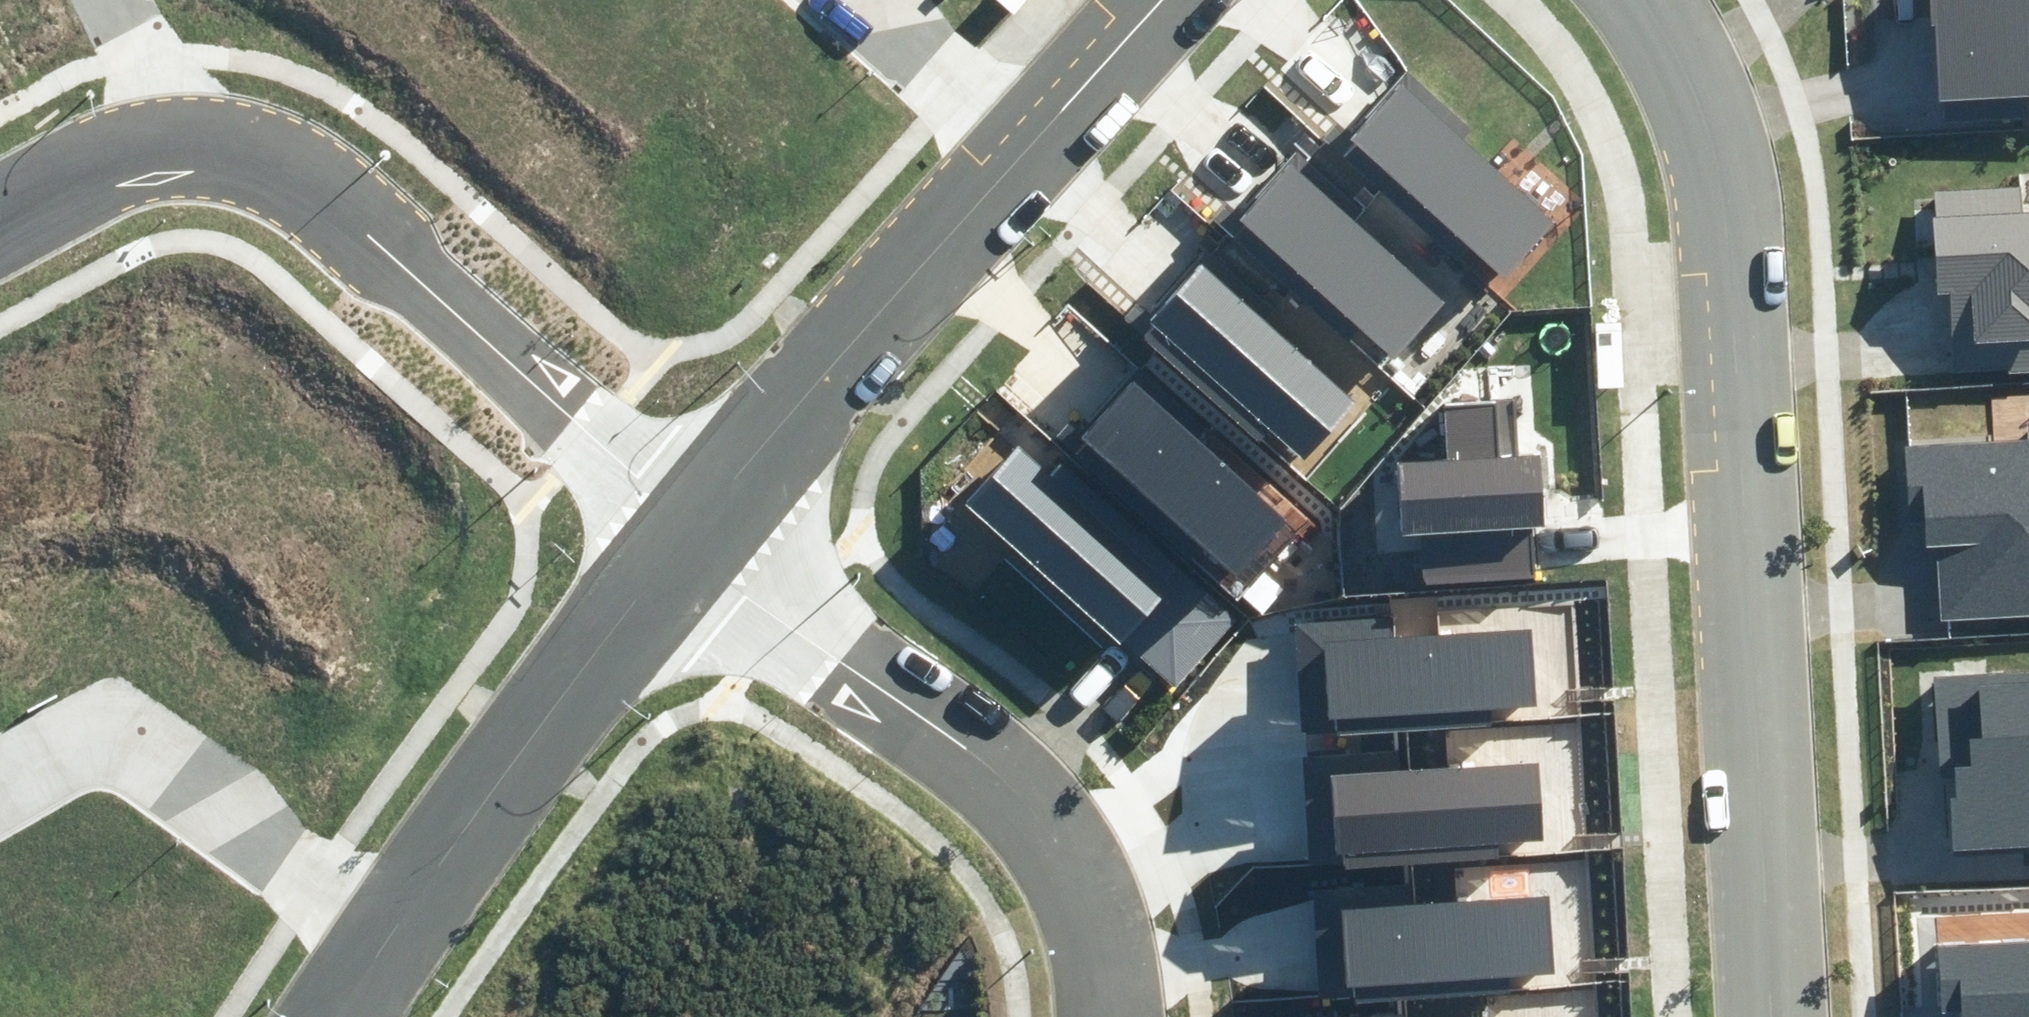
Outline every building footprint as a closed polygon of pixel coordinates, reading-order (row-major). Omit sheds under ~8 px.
[(1932,27),(1936,27),(1940,97),(2028,93),(2028,0),(1930,0),(1932,27)] [(1404,70),(1345,142),(1509,276),(1557,217),(1463,140),(1474,127),(1404,70)] [(1303,149),(1238,220),(1391,357),(1442,300),(1352,220),(1366,205),(1303,149)] [(2028,368),(2028,215),(2024,215),(2023,187),(1933,192),(1939,288),(1949,287),(1954,372),(2028,368)] [(1210,251),(1138,334),(1270,446),(1277,438),(1302,459),(1352,402),(1261,325),(1276,307),(1210,251)] [(1051,433),(1220,580),(1230,569),(1237,576),(1288,517),(1203,444),(1214,431),(1142,369),(1083,436),(1064,420),(1051,433)] [(1428,586),(1534,578),(1530,528),(1546,527),(1541,455),(1500,458),(1496,403),(1445,407),(1449,461),(1399,465),(1404,536),(1425,534),(1428,586)] [(2026,421),(2027,438),(1908,444),(1911,520),(1929,520),(1930,546),(1937,546),(1940,619),(2028,615),(2028,421),(2026,421)] [(1126,642),(1176,684),(1235,615),(1059,464),(1051,473),(1016,444),(964,505),(1013,547),(1003,558),(1115,653),(1126,642)] [(1397,617),(1297,624),(1303,722),(1339,719),(1340,734),(1493,723),(1492,707),(1538,704),(1532,628),(1398,637),(1397,617)] [(2028,850),(2028,670),(1930,677),(1936,773),(1954,772),(1955,796),(1947,796),(1951,855),(2028,850)] [(1404,749),(1304,756),(1311,854),(1346,851),(1347,866),(1500,855),(1499,839),(1545,836),(1540,760),(1406,769),(1404,749)] [(1414,887),(1313,894),(1320,992),(1355,990),(1356,1004),(1510,993),(1508,978),(1554,974),(1549,898),(1415,907),(1414,887)] [(1937,943),(1941,1013),(1963,1012),(1963,1016),(2028,1016),(2028,939),(1937,943)]
